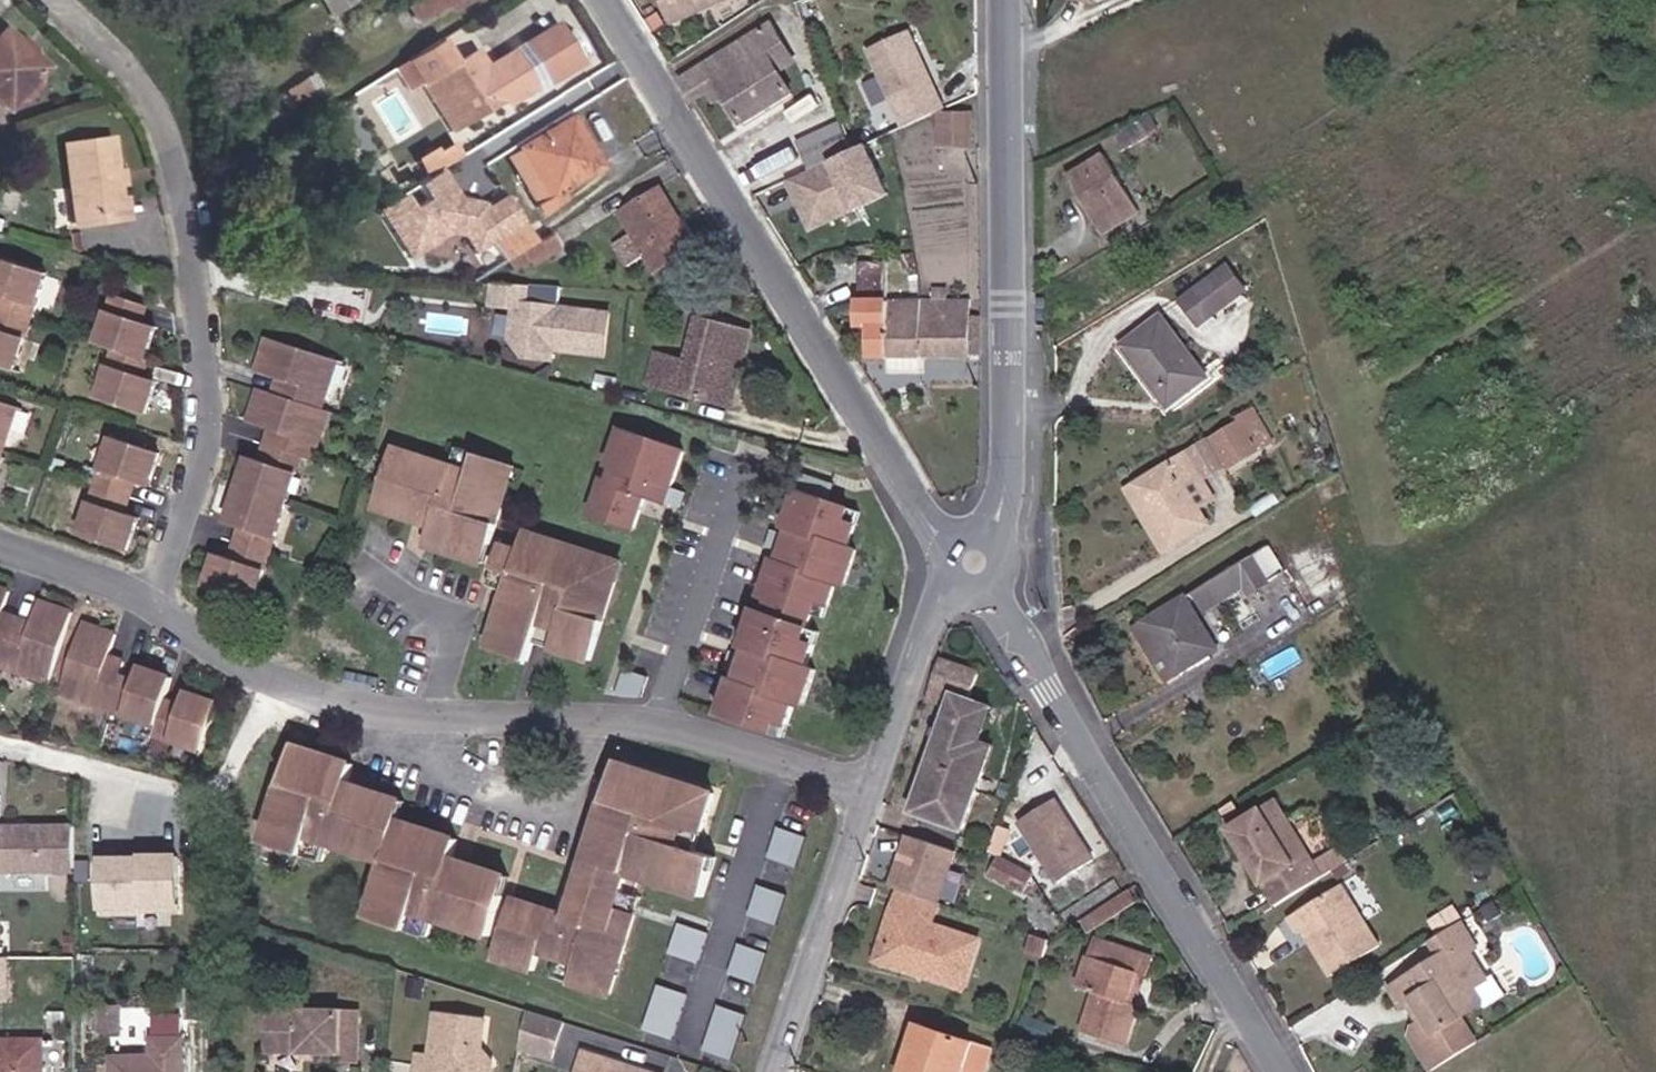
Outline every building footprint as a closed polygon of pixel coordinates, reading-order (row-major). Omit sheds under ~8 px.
[(406,7),(414,22),(443,3),(446,7),(458,0),(418,0),(406,7)] [(721,0),(666,0),(675,20),(721,0)] [(755,33),(780,73),(798,62),(774,22),(755,33)] [(900,128),(942,109),(908,30),(866,49),(900,128)] [(0,35),(0,103),(7,109),(42,69),(2,32),(0,35)] [(682,80),(694,100),(709,91),(715,101),(725,95),(744,124),(794,94),(780,73),(755,33),(682,80)] [(439,38),(393,67),(407,89),(419,83),(421,84),(432,76),(460,122),(499,99),(503,106),(529,90),(515,66),(493,79),(485,66),(476,52),(454,65),(439,38)] [(507,53),(485,66),(493,79),(515,66),(507,53)] [(432,76),(421,84),(448,129),(460,122),(432,76)] [(301,81),(275,97),(283,111),(309,94),(301,81)] [(972,112),(940,111),(939,147),(972,148),(972,112)] [(565,121),(559,125),(576,153),(583,148),(565,121)] [(1138,121),(1112,134),(1121,151),(1147,139),(1138,121)] [(576,153),(559,125),(514,152),(515,154),(524,169),(515,174),(540,213),(559,201),(555,193),(594,169),(583,148),(576,153)] [(108,142),(63,149),(73,224),(119,216),(108,142)] [(427,165),(464,156),(460,142),(424,151),(427,165)] [(863,142),(783,177),(806,232),(887,197),(863,142)] [(524,169),(515,154),(506,159),(515,174),(524,169)] [(1105,154),(1068,177),(1103,234),(1139,210),(1105,154)] [(451,189),(438,169),(414,184),(420,193),(404,203),(398,194),(376,207),(407,258),(446,234),(461,238),(471,254),(519,224),(502,197),(481,209),(478,205),(456,198),(450,201),(445,193),(451,189)] [(450,201),(456,198),(451,189),(445,193),(450,201)] [(680,230),(684,228),(661,190),(620,216),(631,235),(614,245),(626,266),(644,256),(655,271),(691,250),(680,230)] [(472,259),(481,273),(502,261),(530,243),(520,228),(472,259)] [(696,247),(684,228),(680,230),(691,250),(696,247)] [(530,243),(502,261),(509,273),(525,263),(528,267),(548,254),(551,260),(559,255),(547,233),(530,243)] [(0,260),(0,366),(14,371),(45,274),(0,260)] [(870,326),(869,359),(889,358),(889,334),(926,333),(925,301),(887,301),(887,262),(859,262),(860,326),(870,326)] [(1229,264),(1210,279),(1227,303),(1245,289),(1229,264)] [(1227,303),(1210,279),(1180,302),(1199,325),(1227,303)] [(531,303),(532,285),(496,282),(494,305),(517,307),(512,338),(524,354),(551,358),(553,348),(604,355),(610,313),(531,303)] [(920,356),(971,356),(971,316),(971,300),(947,300),(946,285),(934,286),(934,301),(925,301),(926,333),(889,334),(889,358),(889,371),(920,371),(920,356)] [(154,329),(107,313),(96,345),(114,351),(97,399),(146,414),(156,382),(139,376),(154,329)] [(1162,315),(1122,345),(1168,406),(1208,376),(1162,315)] [(648,384),(724,404),(744,331),(697,318),(686,361),(656,353),(648,384)] [(744,331),(724,404),(731,405),(751,333),(744,331)] [(214,554),(203,587),(254,604),(303,457),(314,461),(330,412),(321,409),(337,361),(267,339),(256,371),(277,379),(295,385),(290,400),(272,394),(259,389),(247,423),(270,431),(288,438),(284,452),(271,448),(266,465),(260,462),(245,458),(224,522),(238,528),(227,559),(214,554)] [(295,385),(277,379),(272,394),(290,400),(295,385)] [(17,409),(0,403),(0,463),(17,409)] [(1228,432),(1259,415),(1255,410),(1225,427),(1228,432)] [(1188,488),(1202,478),(1230,461),(1232,465),(1273,439),(1259,415),(1228,432),(1137,487),(1172,544),(1208,523),(1198,505),(1188,488)] [(683,451),(620,430),(607,466),(613,468),(608,482),(603,480),(591,515),(633,529),(645,495),(650,480),(671,487),(683,451)] [(270,431),(260,462),(266,465),(271,448),(284,452),(288,438),(270,431)] [(160,455),(112,438),(79,535),(127,551),(138,518),(126,515),(138,483),(149,487),(160,455)] [(475,543),(489,548),(514,467),(456,448),(450,467),(395,450),(382,491),(400,498),(394,515),(412,521),(415,514),(433,521),(431,527),(424,549),(469,563),(475,543)] [(613,468),(607,466),(603,480),(608,482),(613,468)] [(1214,496),(1202,478),(1188,488),(1198,505),(1214,496)] [(650,480),(645,495),(666,502),(671,487),(650,480)] [(1271,486),(1249,499),(1259,514),(1280,500),(1271,486)] [(1163,550),(1172,544),(1137,487),(1128,492),(1163,550)] [(719,715),(773,733),(778,720),(788,723),(795,701),(804,704),(817,668),(808,665),(815,643),(805,639),(818,599),(829,603),(836,581),(845,584),(857,548),(848,545),(855,523),(845,520),(849,506),(796,488),(783,525),(788,526),(813,535),(811,542),(786,533),(779,553),(805,561),(802,569),(777,560),(772,558),(760,595),(769,598),(764,612),(755,609),(743,645),(747,647),(773,656),(770,663),(745,654),(738,674),(764,682),(761,689),(736,681),(731,679),(719,715)] [(400,498),(382,491),(377,509),(394,515),(400,498)] [(412,521),(431,527),(433,521),(415,514),(412,521)] [(811,542),(813,535),(788,526),(786,533),(811,542)] [(554,634),(551,648),(590,661),(620,562),(525,532),(519,550),(500,543),(492,569),(509,575),(505,591),(513,593),(507,613),(499,610),(488,646),(526,658),(531,642),(535,628),(554,634)] [(484,567),(489,548),(475,543),(469,563),(484,567)] [(1334,587),(1342,584),(1333,553),(1325,557),(1324,555),(1316,559),(1309,544),(1279,558),(1286,570),(1292,566),(1309,602),(1335,589),(1334,587)] [(1270,580),(1286,570),(1279,558),(1271,545),(1254,555),(1270,580)] [(777,560),(802,569),(805,561),(779,553),(777,560)] [(1247,594),(1270,580),(1254,555),(1193,594),(1203,611),(1243,586),(1247,594)] [(509,575),(492,569),(487,585),(505,591),(509,575)] [(7,598),(9,591),(0,588),(0,596),(7,598)] [(513,593),(505,591),(499,610),(507,613),(513,593)] [(1185,596),(1133,629),(1166,680),(1217,648),(1185,596)] [(38,605),(72,613),(73,611),(40,601),(38,605)] [(72,613),(38,605),(31,625),(25,641),(0,632),(0,667),(47,684),(72,613)] [(31,625),(1,614),(0,618),(0,632),(25,641),(31,625)] [(199,752),(204,737),(216,702),(204,697),(186,691),(180,706),(163,700),(171,677),(139,666),(133,680),(119,675),(104,670),(109,656),(116,634),(84,622),(60,694),(155,727),(152,735),(199,752)] [(531,642),(551,648),(554,634),(535,628),(531,642)] [(747,647),(745,654),(770,663),(773,656),(747,647)] [(124,661),(109,656),(104,670),(119,675),(124,661)] [(981,670),(946,657),(931,696),(944,701),(949,688),(957,691),(915,808),(967,827),(994,746),(981,741),(994,704),(972,696),(981,670)] [(736,681),(761,689),(764,682),(738,674),(736,681)] [(304,771),(310,751),(294,746),(288,765),(304,771)] [(352,766),(310,751),(304,771),(288,765),(263,838),(303,851),(308,836),(385,860),(367,917),(405,930),(411,912),(490,937),(504,895),(488,890),(494,872),(473,865),(470,873),(448,865),(451,857),(457,840),(414,826),(409,845),(393,839),(398,820),(385,815),(391,798),(367,790),(364,798),(344,791),(347,783),(352,766)] [(629,784),(635,769),(617,764),(613,779),(629,784)] [(716,793),(635,769),(629,784),(613,779),(587,861),(606,867),(601,884),(625,892),(629,874),(631,869),(650,875),(649,879),(703,895),(714,859),(697,853),(680,847),(685,830),(702,836),(716,793)] [(367,790),(347,783),(344,791),(364,798),(367,790)] [(1093,856),(1055,795),(1019,818),(1056,878),(1093,856)] [(1270,797),(1260,803),(1309,882),(1341,862),(1328,844),(1308,856),(1270,797)] [(405,803),(391,798),(385,815),(398,820),(405,803)] [(1309,882),(1260,803),(1223,827),(1272,905),(1309,882)] [(414,826),(398,820),(393,839),(409,845),(414,826)] [(73,827),(0,828),(0,857),(1,857),(1,872),(73,872),(73,827)] [(796,868),(806,837),(777,828),(767,858),(796,868)] [(697,853),(702,836),(685,830),(680,847),(697,853)] [(954,895),(963,841),(907,832),(898,886),(954,895)] [(876,847),(872,861),(880,864),(884,850),(876,847)] [(200,851),(115,848),(114,908),(198,911),(200,851)] [(1032,871),(1001,853),(992,872),(1023,887),(1032,871)] [(470,873),(473,865),(451,857),(448,865),(470,873)] [(606,867),(587,861),(576,895),(620,909),(625,892),(601,884),(606,867)] [(629,874),(649,879),(650,875),(631,869),(629,874)] [(488,890),(504,895),(509,878),(494,872),(488,890)] [(1309,938),(1317,951),(1330,972),(1377,942),(1341,883),(1286,917),(1295,931),(1302,927),(1309,938)] [(1137,896),(1130,885),(1111,899),(1103,903),(1111,915),(1137,896)] [(758,886),(748,917),(777,926),(787,896),(758,886)] [(934,901),(895,888),(887,911),(893,914),(880,951),(967,980),(980,943),(926,924),(934,901)] [(639,897),(625,892),(620,909),(634,913),(639,897)] [(620,909),(576,895),(569,917),(512,899),(499,940),(514,945),(508,963),(533,971),(537,954),(555,959),(572,964),(567,983),(608,995),(634,913),(620,909)] [(1111,915),(1103,903),(1084,916),(1092,928),(1111,915)] [(1407,1029),(1429,1064),(1475,1036),(1460,1012),(1480,1000),(1470,984),(1483,976),(1466,948),(1474,943),(1460,918),(1427,939),(1436,956),(1387,985),(1399,1005),(1405,1002),(1413,997),(1421,1012),(1413,1017),(1409,1020),(1407,1029)] [(698,963),(708,932),(678,922),(668,954),(698,963)] [(1127,1002),(1133,979),(1101,939),(1095,937),(1079,986),(1094,992),(1085,1020),(1128,1035),(1137,1005),(1127,1002)] [(1310,955),(1317,951),(1309,938),(1302,942),(1310,955)] [(1101,939),(1133,979),(1136,971),(1141,953),(1101,939)] [(514,945),(499,940),(494,959),(508,963),(514,945)] [(739,945),(729,975),(758,985),(768,954),(739,945)] [(967,980),(880,951),(879,954),(925,970),(923,976),(963,990),(967,980)] [(1141,953),(1136,971),(1148,975),(1154,957),(1141,953)] [(549,977),(567,983),(572,964),(555,959),(549,977)] [(1025,976),(1037,980),(1043,965),(1031,960),(1025,976)] [(688,994),(658,985),(643,1031),(673,1040),(688,994)] [(1405,1002),(1413,1017),(1421,1012),(1413,997),(1405,1002)] [(719,1006),(704,1051),(734,1061),(749,1016),(719,1006)] [(263,1011),(263,1052),(320,1050),(338,1051),(339,1010),(263,1011)] [(338,1051),(320,1050),(320,1062),(357,1061),(357,1010),(339,1010),(338,1051)] [(562,1023),(527,1011),(518,1050),(550,1060),(562,1023)] [(415,1064),(414,1071),(475,1071),(478,1051),(481,1051),(485,1020),(435,1013),(429,1055),(428,1065),(415,1064)] [(1059,1025),(1027,1015),(1022,1030),(1054,1041),(1059,1025)] [(125,1020),(106,1020),(106,1033),(140,1033),(139,1016),(125,1016),(125,1020)] [(1125,1045),(1128,1035),(1085,1020),(1081,1031),(1125,1045)] [(988,1049),(918,1025),(902,1071),(980,1071),(988,1049)] [(113,1061),(113,1071),(178,1071),(178,1042),(154,1042),(154,1060),(144,1060),(113,1061)] [(0,1043),(0,1071),(41,1071),(40,1043),(0,1043)] [(113,1048),(113,1061),(144,1060),(144,1047),(113,1048)] [(475,1071),(491,1071),(492,1064),(481,1051),(478,1051),(475,1071)] [(583,1052),(576,1071),(645,1071),(583,1052)] [(416,1053),(415,1064),(428,1065),(429,1055),(416,1053)]
